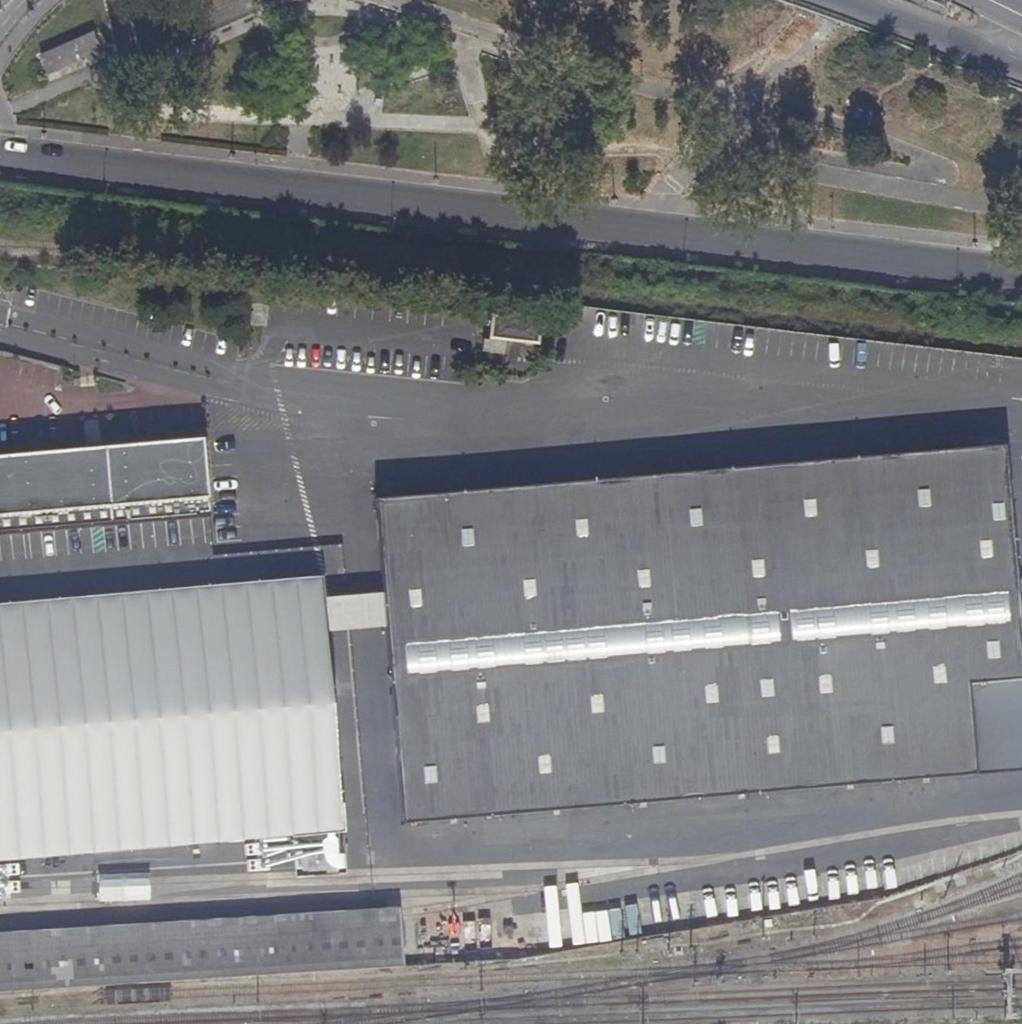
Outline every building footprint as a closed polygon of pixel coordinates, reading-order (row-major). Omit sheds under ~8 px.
[(92,32),(38,57),(47,78),(84,61),(86,63),(89,64),(93,64),(97,62),(99,59),(99,55),(96,47),(98,46),(92,32)] [(494,336),(537,343),(540,322),(496,315),(494,336)] [(209,514),(204,438),(0,456),(0,534),(209,514)] [(370,498),(385,819),(970,778),(963,686),(1018,680),(999,446),(370,498)] [(321,577),(0,604),(0,862),(343,832),(321,577)] [(395,967),(391,909),(0,934),(0,993),(395,967)]
